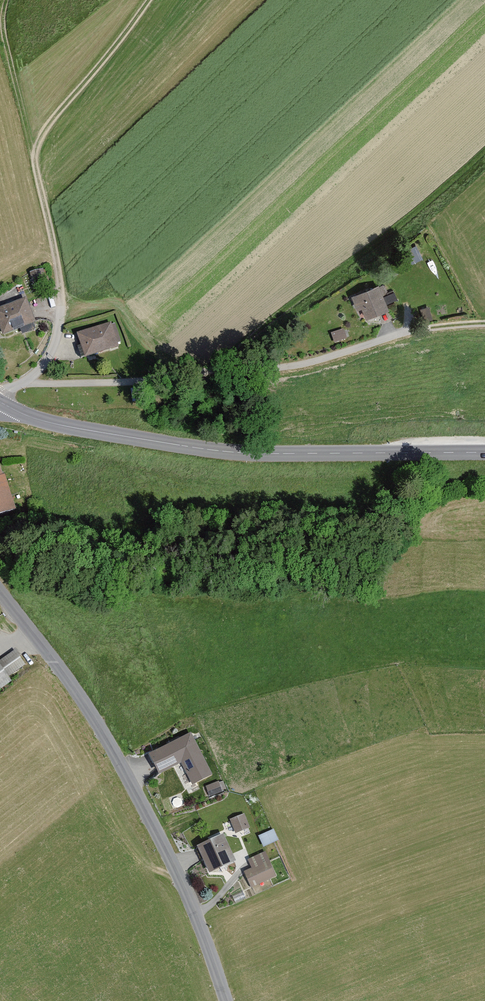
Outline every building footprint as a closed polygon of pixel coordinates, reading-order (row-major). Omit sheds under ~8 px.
[(388,312),(377,287),(351,299),(357,312),(361,311),(366,321),(388,312)] [(0,311),(0,331),(2,337),(34,324),(25,301),(0,311)] [(110,325),(77,337),(86,361),(119,349),(110,325)] [(17,513),(0,463),(0,519),(17,513)] [(15,648),(0,658),(0,688),(12,679),(9,675),(25,663),(15,648)] [(189,731),(147,751),(157,772),(180,761),(190,783),(210,773),(189,731)] [(210,794),(222,789),(218,779),(206,785),(210,794)] [(229,816),(234,830),(250,825),(245,811),(229,816)] [(274,827),(259,833),(263,844),(278,838),(274,827)] [(222,833),(196,844),(206,870),(233,859),(222,833)] [(267,860),(244,870),(250,884),(273,874),(267,860)]
